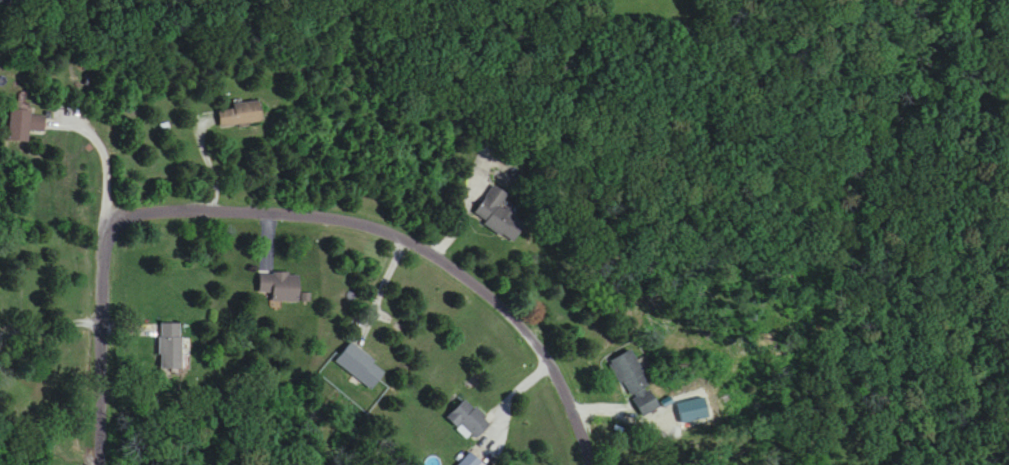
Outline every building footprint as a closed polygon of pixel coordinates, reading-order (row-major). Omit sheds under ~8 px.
[(29,131),(45,132),(46,114),(21,112),(22,103),(12,102),(9,141),(29,142),(29,131)] [(262,123),(260,102),(219,105),(220,126),(262,123)] [(474,219),(515,242),(527,221),(501,206),(509,194),(493,185),(474,219)] [(299,303),(299,274),(260,273),(260,292),(273,292),(273,302),(299,303)] [(183,324),(161,324),(161,370),(183,370),(183,324)] [(336,362),(372,390),(386,371),(351,343),(336,362)] [(662,409),(631,351),(612,361),(642,419),(662,409)] [(481,440),(491,417),(459,402),(449,425),(481,440)] [(484,464),(472,453),(460,464),(483,464),(484,464)]
